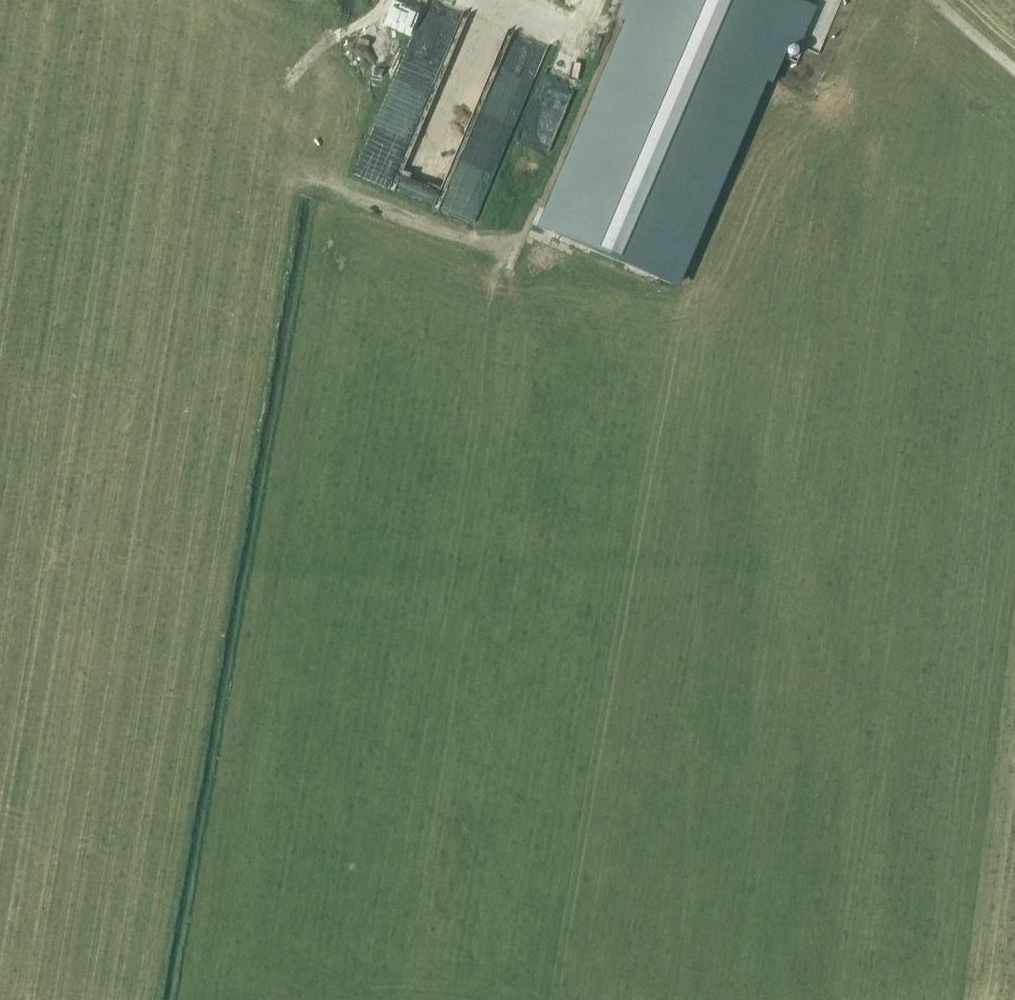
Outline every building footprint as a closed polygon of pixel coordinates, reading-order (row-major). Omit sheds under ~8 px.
[(618,18),(618,19),(629,23),(541,229),(673,286),(762,79),(770,83),(788,42),(792,44),(791,46),(790,47),(789,47),(788,48),(787,49),(786,50),(786,52),(786,53),(787,55),(787,56),(788,57),(789,58),(791,58),(792,58),(793,58),(795,58),(796,57),(797,56),(798,55),(798,53),(798,52),(798,51),(797,49),(798,46),(799,46),(815,9),(794,0),(629,0),(621,19),(618,18)] [(444,210),(480,224),(512,138),(477,125),(444,210)]
